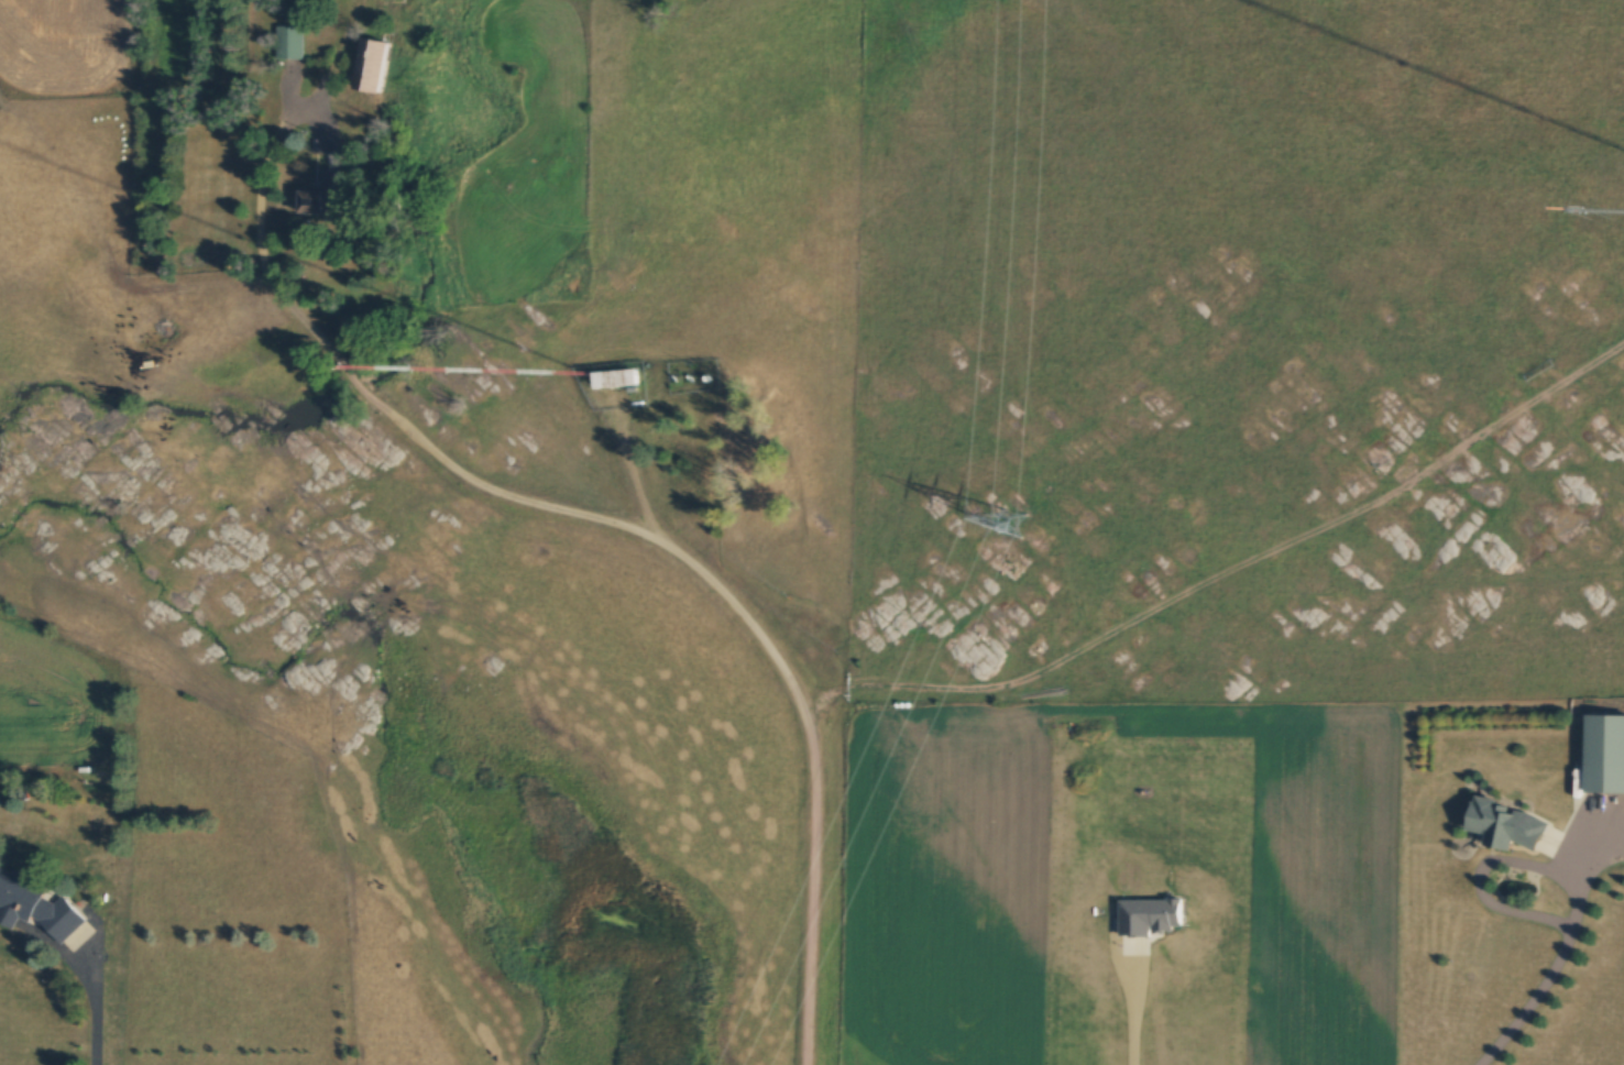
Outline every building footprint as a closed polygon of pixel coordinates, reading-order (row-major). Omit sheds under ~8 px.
[(275,61),(301,61),(301,28),(275,28),(275,61)] [(365,92),(380,95),(389,43),(374,40),(365,92)] [(299,190),(299,214),(332,214),(332,190),(299,190)] [(594,373),(596,390),(639,386),(638,369),(594,373)] [(1623,795),(1623,717),(1586,717),(1585,794),(1623,795)] [(1548,824),(1478,797),(1465,829),(1487,838),(1485,844),(1509,854),(1513,843),(1537,853),(1548,824)] [(94,932),(66,901),(57,897),(53,900),(50,899),(35,883),(0,867),(0,928),(9,932),(15,927),(18,919),(28,924),(32,921),(41,925),(61,947),(71,952),(94,932)]
